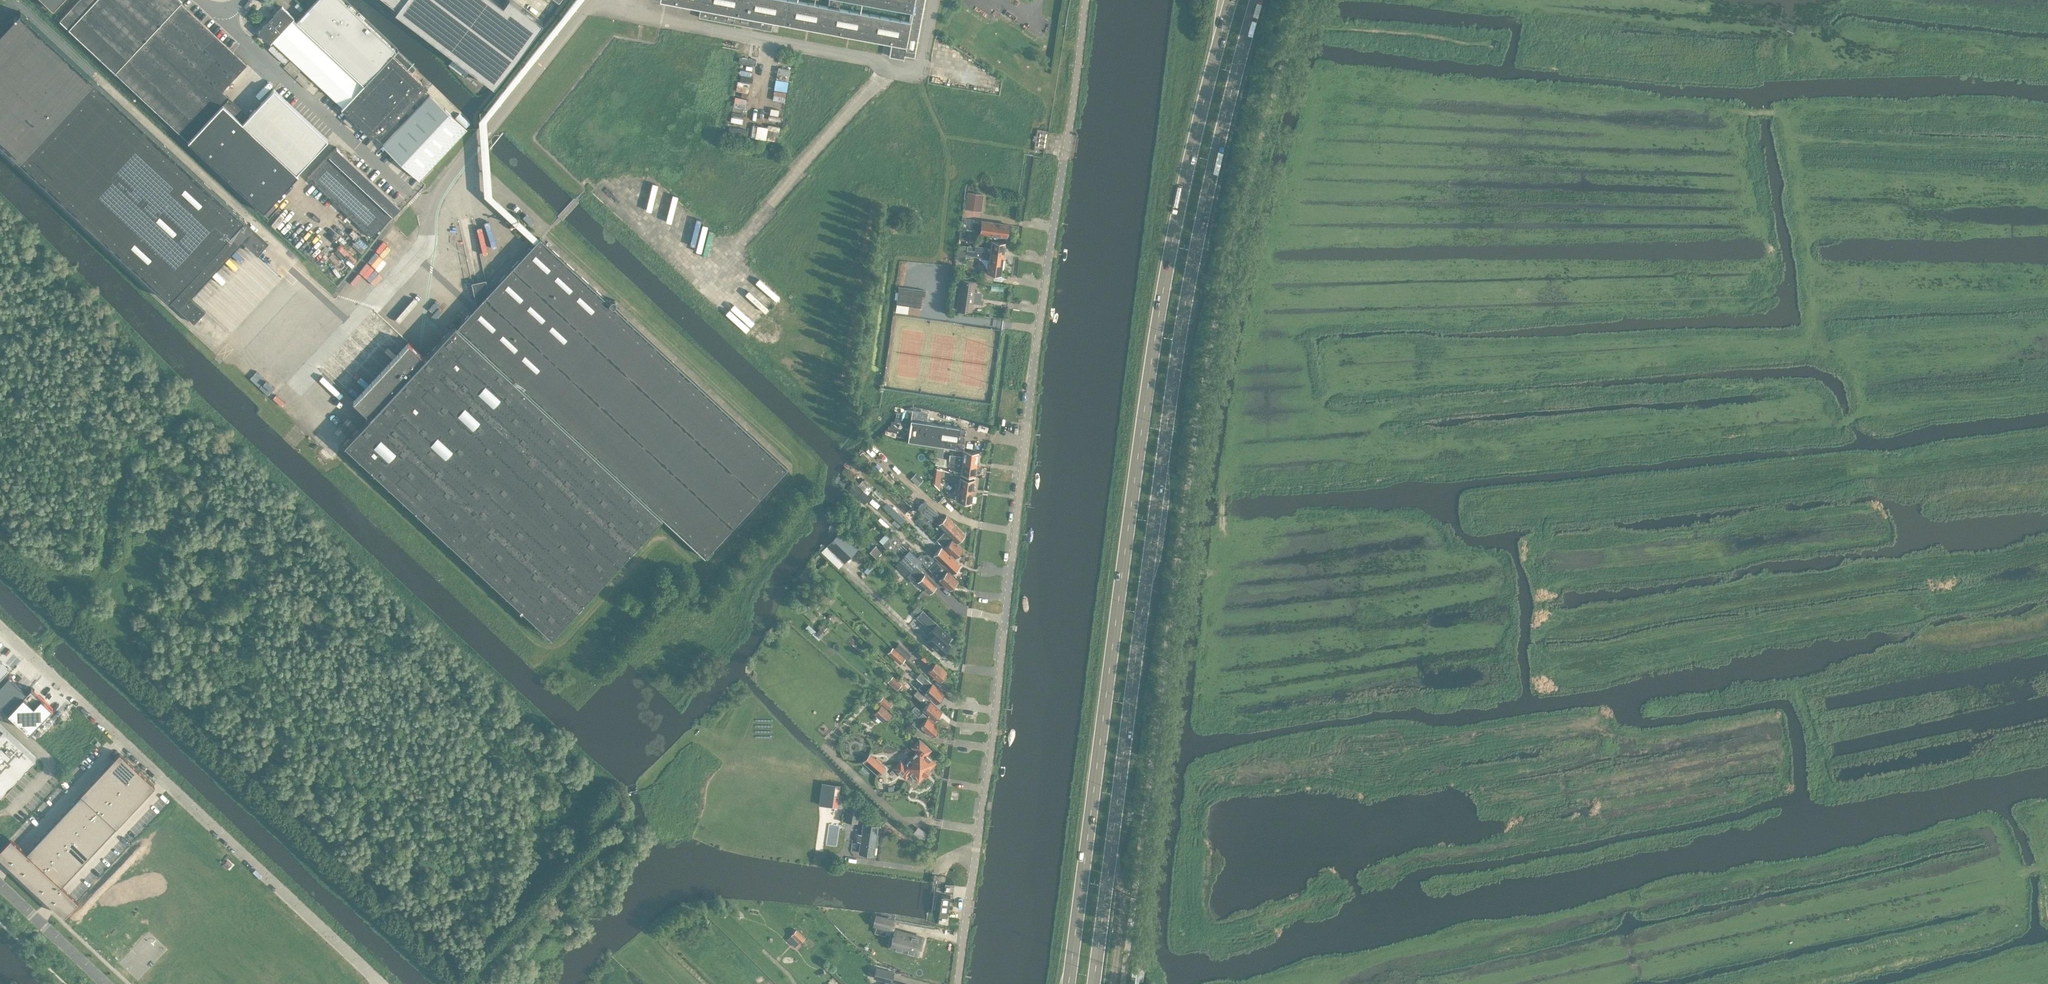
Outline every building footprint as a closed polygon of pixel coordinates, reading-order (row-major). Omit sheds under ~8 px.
[(52,9),(60,0),(43,0),(52,9)] [(303,13),(300,10),(299,11),(295,6),(298,3),(296,0),(289,0),(284,5),(297,19),(303,13)] [(296,22),(363,85),(392,54),(395,50),(342,0),(316,0),(315,2),(306,11),(296,22)] [(397,7),(395,10),(488,81),(489,82),(493,85),(542,21),(541,20),(539,19),(514,0),(506,0),(502,4),(497,0),(388,0),(397,7)] [(700,7),(698,16),(720,20),(771,30),(773,21),(871,39),(889,42),(891,43),(888,55),(903,58),(904,54),(914,56),(924,0),(828,0),(827,6),(796,0),(660,0),(700,7)] [(259,31),(258,31),(259,31),(270,42),(272,40),(291,58),(301,67),(304,71),(307,74),(321,87),(326,91),(328,93),(332,97),(336,100),(339,103),(342,107),(341,108),(345,111),(361,127),(365,130),(368,134),(373,138),(392,118),(423,84),(421,82),(420,81),(420,80),(422,77),(416,72),(414,75),(402,64),(403,63),(412,72),(415,68),(416,68),(398,51),(397,51),(394,55),(401,62),(401,63),(392,54),(363,85),(296,22),(292,18),(294,17),(282,6),(281,6),(259,30),(259,31)] [(1503,44),(1496,42),(1494,49),(1501,51),(1503,44)] [(772,98),(784,100),(791,69),(779,66),(777,75),(772,98)] [(742,69),(740,78),(751,81),(753,74),(747,72),(747,71),(742,69)] [(244,219),(94,80),(18,159),(169,299),(244,219)] [(428,88),(423,84),(392,118),(396,122),(428,88)] [(222,103),(188,141),(263,211),(298,174),(296,173),(326,141),(328,139),(327,139),(324,136),(324,135),(320,132),(317,129),(313,125),(310,122),(306,119),(303,115),(299,112),(296,109),(292,106),(289,102),(285,99),(281,96),(278,92),(274,89),(274,88),(273,88),(242,122),(222,103)] [(383,145),(419,179),(466,129),(429,95),(383,145)] [(343,119),(350,127),(354,123),(346,116),(343,119)] [(778,140),(780,125),(769,123),(767,138),(778,140)] [(756,136),(766,138),(768,126),(758,124),(756,136)] [(307,177),(308,177),(371,236),(371,237),(400,206),(399,206),(336,147),(337,147),(336,146),(307,177)] [(982,202),(983,194),(967,191),(965,208),(975,210),(977,201),(982,202)] [(980,233),(991,234),(1006,236),(1007,224),(981,221),(980,233)] [(661,516),(704,556),(707,558),(713,552),(710,549),(787,466),(539,237),(535,242),(488,292),(487,284),(472,287),(476,305),(456,325),(452,322),(449,325),(451,327),(425,356),(418,352),(365,412),(369,416),(344,443),(551,635),(661,516)] [(974,245),(974,250),(1003,254),(1005,242),(991,240),(990,247),(974,245)] [(1003,254),(974,250),(966,249),(966,255),(988,258),(986,272),(1001,274),(1001,269),(1003,254)] [(956,309),(971,311),(975,281),(960,279),(956,309)] [(896,304),(920,307),(922,295),(925,296),(925,290),(899,286),(896,304)] [(352,400),(365,412),(418,352),(405,340),(352,400)] [(273,397),(281,404),(288,397),(280,389),(273,397)] [(953,423),(973,428),(975,422),(954,416),(953,423)] [(929,422),(910,419),(907,439),(926,442),(955,446),(958,426),(929,422)] [(949,454),(949,459),(954,460),(976,464),(978,452),(963,450),(962,456),(949,454)] [(937,456),(935,463),(946,466),(948,459),(942,457),(937,456)] [(954,460),(949,459),(948,465),(961,467),(960,473),(975,475),(976,464),(954,460)] [(917,473),(912,479),(918,485),(923,479),(917,473)] [(955,483),(955,488),(973,490),(974,479),(959,477),(959,484),(955,483)] [(863,478),(857,485),(867,493),(872,487),(863,478)] [(854,482),(848,488),(856,495),(861,490),(854,482)] [(973,490),(955,488),(954,493),(957,494),(956,500),(971,502),(973,490)] [(862,490),(857,496),(864,503),(870,497),(862,490)] [(871,498),(868,502),(875,508),(879,505),(871,498)] [(924,500),(917,508),(931,520),(938,512),(924,500)] [(890,504),(886,509),(901,523),(905,519),(890,504)] [(921,513),(915,519),(920,524),(926,518),(921,513)] [(944,530),(956,542),(960,538),(961,539),(964,535),(963,535),(964,533),(946,515),(938,523),(944,530)] [(956,542),(951,538),(944,531),(936,539),(944,546),(954,556),(962,548),(956,542)] [(834,550),(844,560),(855,549),(847,541),(839,533),(828,545),(834,550)] [(883,544),(891,552),(901,542),(892,534),(883,544)] [(869,551),(875,558),(881,552),(874,546),(869,551)] [(909,550),(905,554),(917,566),(921,562),(909,550)] [(932,554),(941,562),(952,573),(960,564),(949,554),(944,559),(936,550),(932,554)] [(901,571),(906,575),(914,583),(917,580),(928,592),(936,584),(917,566),(905,554),(899,560),(896,563),(903,569),(901,571)] [(928,554),(921,561),(929,569),(932,566),(936,561),(928,554)] [(936,561),(932,566),(929,569),(949,589),(957,580),(937,561),(936,561)] [(917,606),(913,610),(918,614),(922,610),(917,606)] [(808,607),(803,612),(811,619),(815,614),(808,607)] [(816,631),(815,633),(820,637),(829,628),(824,623),(816,631)] [(927,641),(941,654),(950,644),(946,640),(950,636),(936,623),(928,632),(931,636),(927,641)] [(894,648),(906,659),(910,654),(898,643),(894,648)] [(891,655),(900,663),(904,658),(895,650),(891,655)] [(921,658),(931,667),(927,670),(939,680),(946,672),(925,653),(921,658)] [(918,687),(924,692),(936,702),(943,694),(922,675),(920,672),(916,677),(922,682),(918,687)] [(0,683),(0,700),(17,683),(8,674),(0,683)] [(887,681),(896,690),(902,684),(892,675),(887,681)] [(0,700),(0,704),(7,711),(26,691),(17,683),(0,700)] [(26,691),(7,711),(28,730),(47,710),(51,706),(30,686),(26,691)] [(914,693),(926,704),(921,709),(933,719),(941,710),(929,700),(917,689),(914,693)] [(883,696),(879,701),(888,709),(892,704),(883,696)] [(892,714),(880,704),(873,713),(876,715),(873,718),(879,724),(882,721),(884,723),(892,714)] [(914,720),(913,722),(914,724),(917,727),(919,725),(931,735),(939,727),(915,705),(911,709),(918,716),(914,720)] [(12,735),(0,723),(0,791),(2,793),(36,756),(12,735)] [(917,750),(911,757),(928,772),(930,769),(929,767),(934,761),(926,754),(931,749),(919,738),(912,746),(917,750)] [(863,761),(878,774),(885,766),(870,752),(863,761)] [(119,753),(108,765),(126,781),(137,769),(119,753)] [(928,772),(911,757),(905,764),(900,759),(894,767),(905,777),(910,772),(918,779),(923,773),(925,775),(928,772)] [(108,765),(99,774),(117,791),(126,781),(108,765)] [(137,769),(126,781),(143,797),(154,785),(137,769)] [(99,774),(90,784),(107,800),(117,791),(99,774)] [(126,781),(117,791),(134,807),(143,797),(126,781)] [(829,783),(826,805),(837,807),(839,793),(840,784),(829,783)] [(90,784),(81,794),(98,810),(107,800),(90,784)] [(117,791),(107,800),(125,817),(134,807),(117,791)] [(81,794),(74,801),(92,817),(98,810),(81,794)] [(107,800),(98,810),(116,826),(125,817),(107,800)] [(74,801),(67,808),(85,825),(92,817),(74,801)] [(845,820),(857,822),(859,806),(847,804),(845,820)] [(67,808),(61,815),(78,832),(85,825),(67,808)] [(98,810),(92,817),(109,834),(116,826),(98,810)] [(61,815),(54,823),(71,839),(78,832),(61,815)] [(92,817),(85,825),(102,841),(109,834),(92,817)] [(54,823),(47,830),(64,846),(71,839),(54,823)] [(838,845),(840,824),(829,823),(827,844),(838,845)] [(857,841),(860,841),(859,852),(874,854),(878,825),(863,823),(861,834),(858,833),(857,841)] [(85,825),(78,832),(95,848),(102,841),(85,825)] [(47,830),(40,837),(58,854),(64,846),(47,830)] [(78,832),(71,839),(89,855),(95,848),(78,832)] [(0,848),(0,855),(8,862),(13,867),(13,868),(15,869),(26,880),(28,881),(30,883),(43,869),(26,852),(27,852),(22,847),(10,837),(0,848)] [(40,837),(33,845),(51,861),(58,854),(40,837)] [(71,839),(64,846),(82,863),(89,855),(71,839)] [(27,852),(26,852),(43,869),(51,861),(33,845),(27,852)] [(64,846),(58,854),(75,870),(82,863),(64,846)] [(58,854),(51,861),(68,877),(75,870),(58,854)] [(51,861),(43,869),(61,885),(62,884),(68,877),(51,861)] [(43,869),(30,883),(32,885),(34,887),(45,897),(47,899),(48,899),(53,905),(64,915),(78,900),(67,890),(62,884),(61,885),(43,869)] [(938,915),(947,916),(947,911),(948,911),(950,897),(950,896),(941,895),(938,910),(939,910),(938,915)] [(873,924),(876,925),(874,932),(885,935),(887,928),(892,929),(894,920),(876,915),(873,924)] [(791,934),(800,942),(804,937),(796,929),(791,934)] [(890,947),(917,955),(922,937),(895,930),(890,947)] [(791,935),(787,939),(795,946),(799,942),(791,935)] [(874,977),(891,982),(893,972),(876,967),(874,977)]
